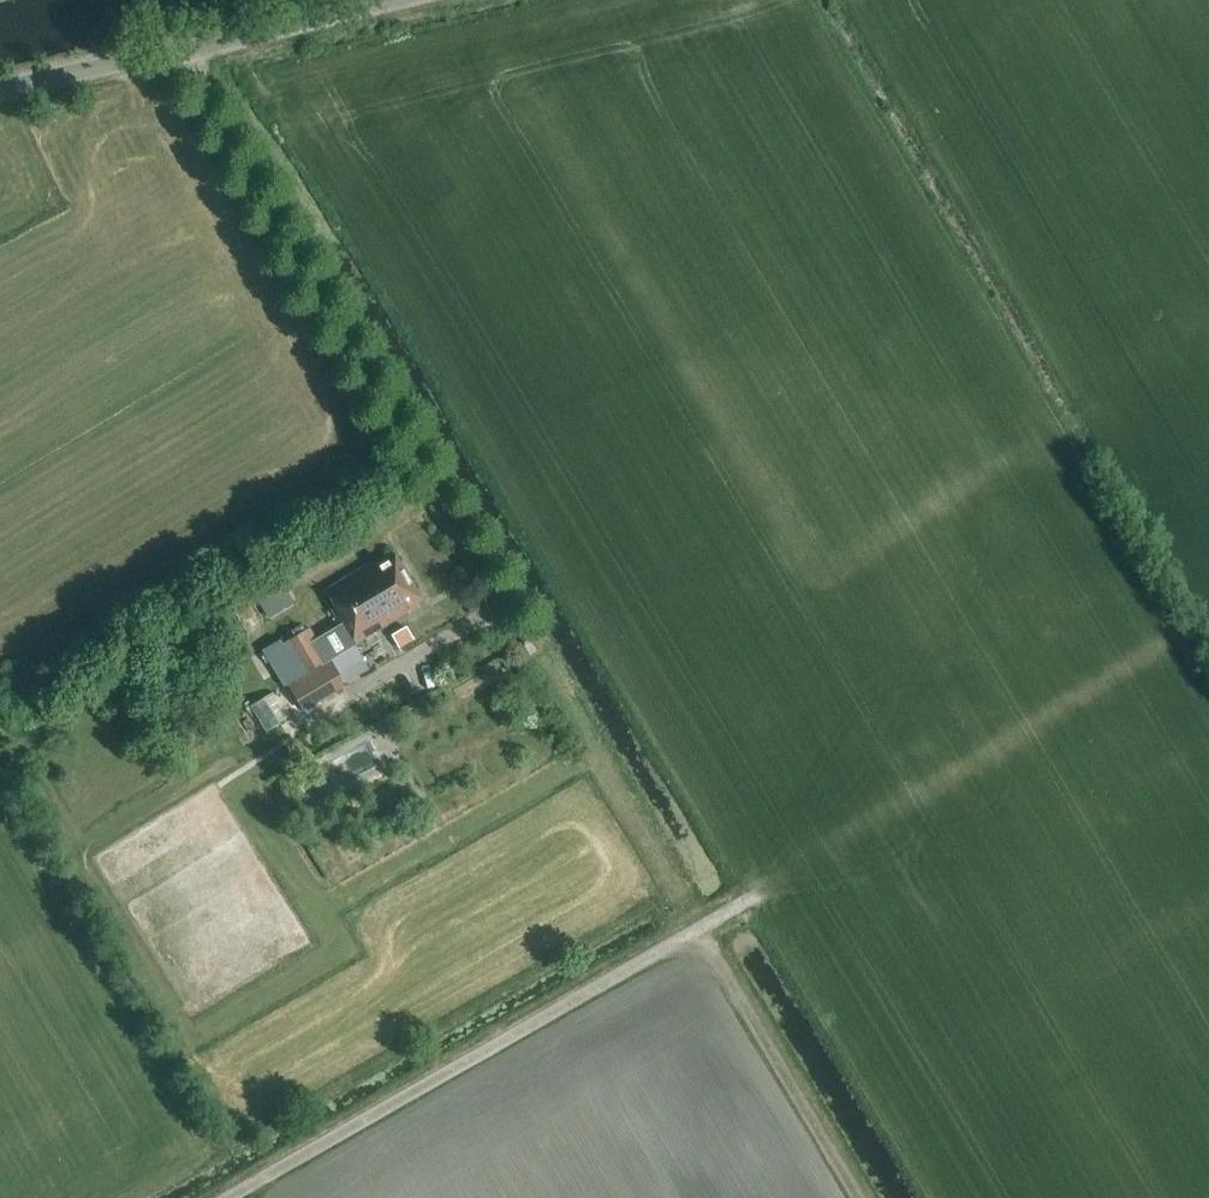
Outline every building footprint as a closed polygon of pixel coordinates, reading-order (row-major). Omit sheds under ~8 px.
[(279,640),(261,651),(283,687),(328,659),(353,645),(410,611),(407,607),(421,599),(394,555),(372,568),(369,564),(325,591),(335,608),(331,610),(340,625),(327,633),(316,639),(309,628),(282,644),(279,640)] [(267,618),(292,603),(270,566),(246,581),(267,618)] [(398,648),(412,640),(405,629),(392,637),(398,648)] [(328,661),(287,685),(290,689),(302,711),(343,686),(330,665),(328,661)] [(263,732),(277,725),(262,699),(249,707),(263,732)]
